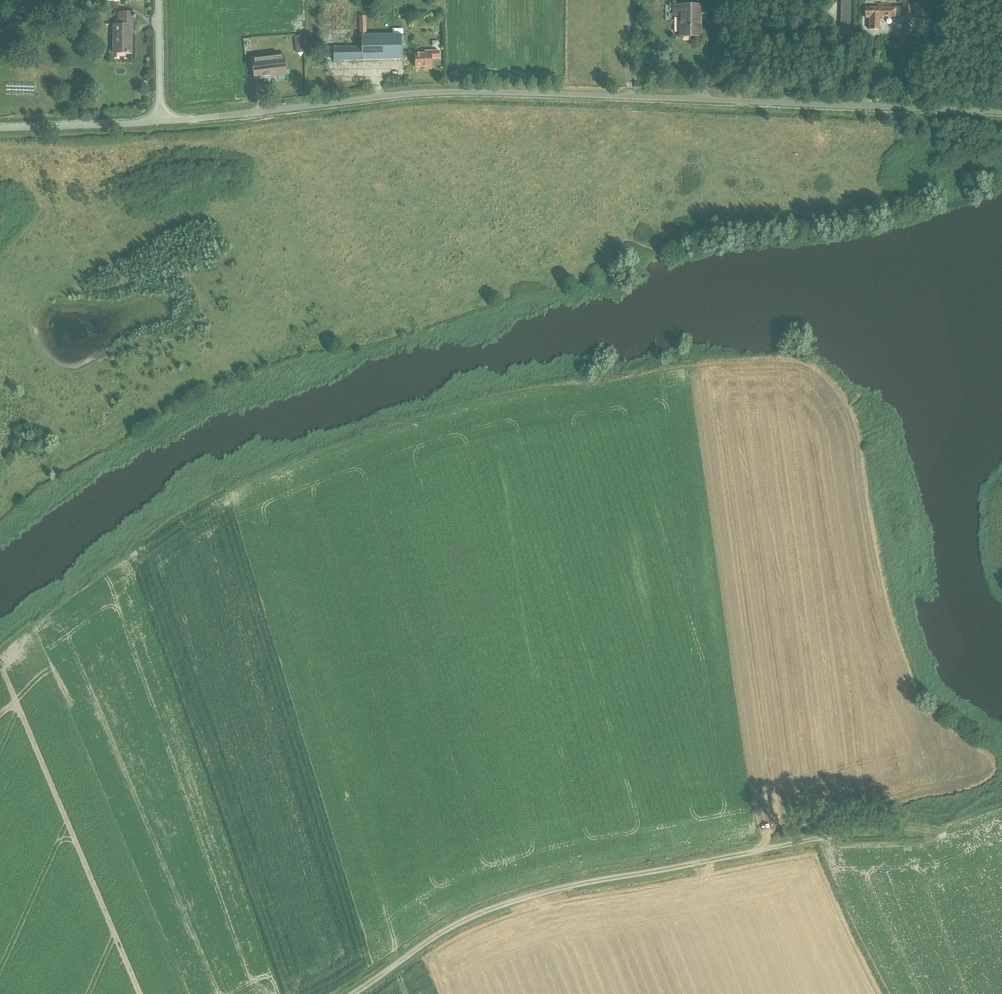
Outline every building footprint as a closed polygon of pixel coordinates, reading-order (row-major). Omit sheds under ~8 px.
[(903,2),(903,8),(903,17),(912,17),(912,14),(920,14),(920,0),(904,0),(904,2),(903,2)] [(869,8),(865,8),(864,18),(869,18),(869,30),(879,30),(879,17),(895,17),(903,17),(903,8),(895,8),(883,8),(883,5),(878,5),(877,8),(869,8)] [(701,6),(674,6),(674,15),(680,15),(680,36),(701,36),(701,14),(701,6)] [(840,14),(840,28),(850,28),(850,14),(849,14),(849,8),(845,8),(845,14),(840,14)] [(114,26),(114,53),(131,53),(131,26),(134,26),(134,13),(119,13),(119,26),(114,26)] [(333,61),(402,59),(401,34),(366,35),(365,16),(359,16),(360,35),(361,35),(361,47),(333,48),(333,61)] [(944,18),(928,17),(928,25),(944,25),(944,18)] [(303,38),(295,39),(295,49),(304,49),(303,43),(307,43),(306,38),(303,38)] [(414,54),(415,67),(423,67),(423,70),(432,69),(432,59),(439,58),(439,51),(425,51),(425,54),(414,54)] [(286,76),(285,62),(284,54),(251,58),(254,80),(286,76)]
